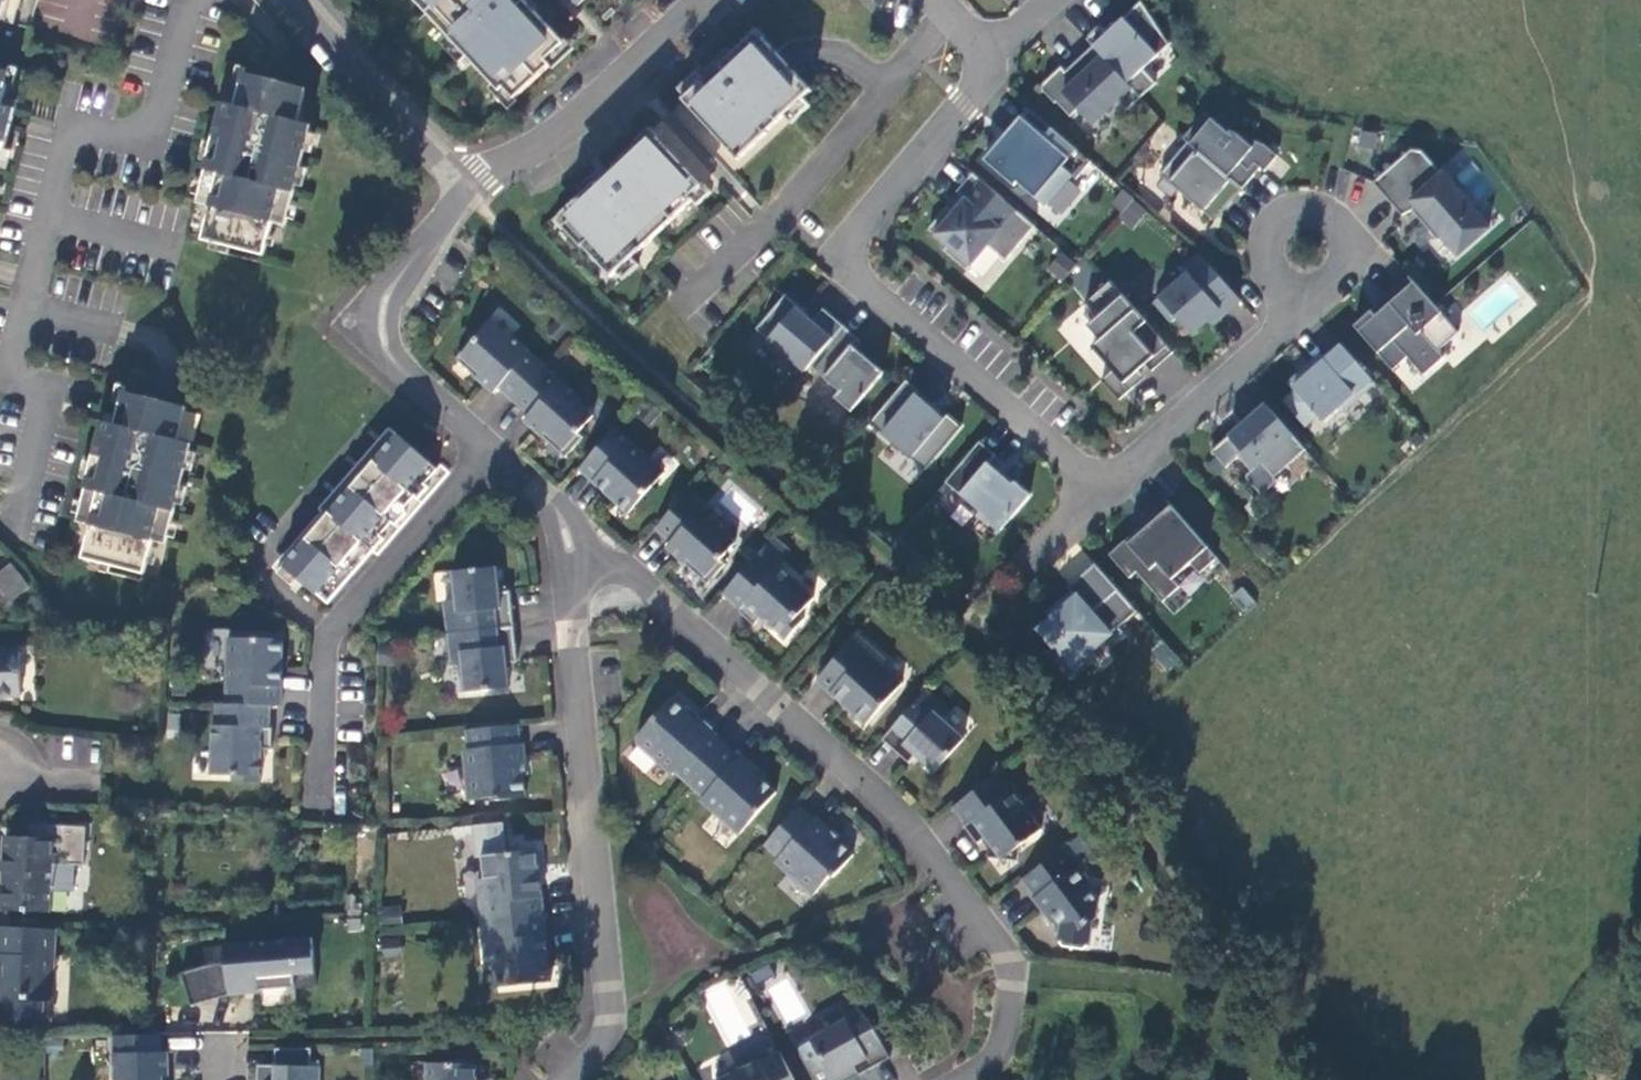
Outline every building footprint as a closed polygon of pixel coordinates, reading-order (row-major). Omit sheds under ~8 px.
[(2,19),(17,24),(23,0),(0,0),(0,25),(2,19)] [(499,92),(503,89),(514,100),(551,66),(546,61),(564,44),(523,0),(414,0),(499,92)] [(1144,24),(1152,15),(1144,3),(1133,12),(1144,24)] [(1103,27),(1089,41),(1095,48),(1143,99),(1159,85),(1146,71),(1172,46),(1152,15),(1144,24),(1133,12),(1110,34),(1103,27)] [(768,135),(767,134),(812,92),(763,40),(752,50),(746,43),(703,84),(702,83),(683,101),(739,162),(768,135)] [(1143,99),(1095,48),(1076,66),(1079,70),(1071,77),(1063,68),(1044,86),(1044,91),(1057,105),(1059,104),(1072,119),(1080,111),(1094,126),(1121,102),(1130,111),(1143,99)] [(0,67),(0,171),(16,107),(3,103),(11,70),(0,67)] [(308,88),(246,72),(237,105),(224,102),(198,202),(211,205),(202,238),(265,254),(273,221),(286,225),(312,125),(299,121),(308,88)] [(1097,167),(1029,110),(985,162),(1016,188),(1019,184),(1047,208),(1073,178),(1077,181),(1092,165),(1096,168),(1097,167)] [(1186,141),(1190,145),(1246,191),(1258,177),(1253,173),(1258,166),(1268,174),(1281,158),(1268,147),(1234,133),(1232,136),(1208,115),(1186,141)] [(563,229),(611,279),(694,202),(691,199),(702,188),(656,139),(645,150),(639,143),(568,208),(576,217),(563,229)] [(1246,191),(1190,145),(1163,177),(1218,224),(1246,191)] [(1449,178),(1427,154),(1416,152),(1378,185),(1406,218),(1416,213),(1443,244),(1447,240),(1463,258),(1494,231),(1461,193),(1457,197),(1445,182),(1449,178)] [(1253,173),(1258,177),(1263,171),(1258,166),(1253,173)] [(1036,229),(974,176),(958,194),(966,201),(955,214),(949,208),(929,231),(949,248),(945,253),(968,273),(989,248),(1008,263),(1036,229)] [(1132,227),(1147,211),(1123,189),(1108,205),(1132,227)] [(1059,250),(1045,269),(1062,282),(1076,262),(1059,250)] [(1244,304),(1203,257),(1186,272),(1190,276),(1157,305),(1175,325),(1179,321),(1195,339),(1223,314),(1227,318),(1244,304)] [(1463,336),(1414,280),(1390,302),(1394,307),(1380,319),(1376,314),(1358,330),(1397,374),(1411,361),(1428,379),(1448,361),(1443,355),(1463,336)] [(1113,284),(1088,306),(1100,319),(1089,329),(1102,343),(1094,350),(1114,373),(1104,382),(1121,403),(1136,390),(1133,386),(1144,376),(1138,369),(1145,363),(1154,374),(1175,355),(1113,284)] [(786,298),(756,333),(768,343),(765,346),(788,366),(791,363),(805,375),(844,329),(824,312),(813,325),(806,319),(808,316),(786,298)] [(514,401),(545,366),(511,335),(504,335),(491,323),(476,340),(471,336),(457,359),(494,393),(499,387),(514,401)] [(859,342),(844,329),(810,370),(839,395),(834,401),(851,415),(884,377),(853,350),(859,342)] [(1378,387),(1346,350),(1330,365),(1325,359),(1309,373),(1314,378),(1308,383),(1303,378),(1292,387),(1300,395),(1288,405),(1309,429),(1320,419),(1325,425),(1341,411),(1345,415),(1378,387)] [(545,366),(514,401),(530,414),(524,420),(566,457),(584,437),(579,433),(594,416),(581,404),(580,397),(545,366)] [(920,394),(907,383),(870,426),(925,473),(962,430),(948,418),(944,422),(917,399),(920,394)] [(187,406),(125,390),(116,423),(103,419),(77,520),(90,523),(82,556),(144,573),(153,539),(166,543),(192,443),(179,439),(187,406)] [(920,394),(917,399),(930,410),(934,406),(920,394)] [(1269,408),(1215,455),(1229,472),(1242,461),(1255,476),(1265,468),(1277,482),(1309,454),(1269,408)] [(665,472),(616,428),(579,469),(629,513),(665,472)] [(391,429),(323,508),(329,514),(284,566),(328,604),(384,539),(380,535),(391,522),(395,526),(406,513),(403,509),(414,496),(418,499),(429,486),(425,483),(438,469),(391,429)] [(944,483),(966,501),(961,507),(996,536),(1028,497),(972,450),(944,483)] [(723,524),(688,493),(657,528),(672,541),(667,547),(708,584),(726,564),(721,559),(736,543),(723,531),(723,524)] [(1220,563),(1169,505),(1151,521),(1155,526),(1143,538),(1140,534),(1111,560),(1132,583),(1139,577),(1165,607),(1182,592),(1175,584),(1193,568),(1202,578),(1220,563)] [(1073,585),(1091,558),(1077,549),(1059,576),(1073,585)] [(759,553),(723,593),(740,608),(738,610),(754,625),(761,617),(786,640),(805,619),(800,615),(814,598),(778,566),(776,568),(759,553)] [(10,567),(0,575),(0,592),(11,605),(29,590),(10,567)] [(499,592),(497,567),(453,571),(456,600),(445,601),(447,620),(468,618),(469,631),(514,626),(510,591),(499,592)] [(1070,593),(1082,607),(1092,618),(1119,595),(1097,570),(1070,593)] [(1062,609),(1051,619),(1055,623),(1042,635),(1057,653),(1052,658),(1074,683),(1092,667),(1087,662),(1103,647),(1108,653),(1125,638),(1121,633),(1138,618),(1119,595),(1092,618),(1082,607),(1070,618),(1062,609)] [(514,626),(469,631),(470,643),(449,646),(452,665),(462,664),(465,692),(509,688),(507,663),(518,661),(514,626)] [(858,634),(817,681),(866,725),(903,683),(885,668),(890,663),(858,634)] [(283,639),(228,638),(227,704),(270,705),(282,705),(283,639)] [(1149,653),(1169,673),(1182,660),(1161,640),(1149,653)] [(0,655),(0,697),(19,696),(21,655),(0,655)] [(637,737),(637,743),(672,775),(675,771),(689,784),(725,744),(710,732),(713,729),(698,716),(695,719),(671,698),(637,737)] [(913,705),(883,739),(909,763),(916,754),(935,771),(965,738),(943,719),(951,711),(936,698),(922,713),(913,705)] [(227,704),(216,704),(216,726),(213,726),(212,775),(234,775),(234,782),(261,782),(262,749),(272,749),(273,727),(270,727),(270,705),(227,704)] [(181,715),(180,729),(206,731),(207,718),(181,715)] [(520,744),(518,724),(467,730),(472,771),(466,772),(469,799),(496,797),(496,800),(526,797),(523,775),(527,775),(524,743),(520,744)] [(725,744),(689,784),(704,797),(701,800),(739,834),(777,792),(753,771),(756,768),(741,755),(739,757),(725,744)] [(997,774),(953,807),(967,824),(964,826),(978,844),(986,837),(990,842),(988,857),(1019,861),(1021,845),(1042,829),(1012,790),(1010,792),(997,774)] [(814,819),(799,806),(765,844),(796,872),(793,876),(813,895),(831,875),(834,877),(853,855),(837,840),(839,838),(816,816),(814,819)] [(8,854),(6,910),(54,911),(55,889),(77,890),(78,863),(87,863),(88,825),(44,824),(44,837),(12,836),(11,854),(8,854)] [(1064,848),(1023,879),(1036,896),(1034,898),(1053,922),(1057,919),(1061,924),(1059,941),(1063,947),(1084,949),(1090,945),(1093,921),(1096,919),(1099,901),(1089,889),(1091,881),(1078,864),(1076,866),(1064,848)] [(544,916),(537,850),(483,855),(485,879),(478,879),(482,922),(544,916)] [(378,906),(380,925),(401,923),(400,904),(378,906)] [(551,982),(544,916),(482,922),(487,965),(494,964),(496,987),(551,982)] [(60,928),(6,926),(2,1021),(25,1023),(25,1019),(57,1018),(60,928)] [(210,967),(184,976),(195,1008),(231,995),(262,992),(262,991),(297,987),(298,989),(319,987),(315,938),(227,945),(228,965),(210,967)] [(738,975),(701,990),(723,1046),(760,1032),(738,975)] [(810,1038),(832,1077),(854,1065),(859,1074),(890,1057),(868,1018),(857,1024),(847,1006),(830,1015),(835,1025),(810,1038)] [(114,1038),(115,1079),(163,1079),(163,1078),(169,1078),(168,1054),(161,1054),(160,1036),(114,1038)] [(307,1051),(273,1049),(272,1061),(306,1064),(307,1051)] [(780,1052),(761,1062),(759,1059),(739,1070),(736,1065),(716,1075),(719,1079),(795,1079),(780,1052)] [(477,1064),(428,1062),(427,1079),(476,1079),(477,1064)] [(316,1066),(276,1065),(275,1079),(316,1079),(316,1066)]
